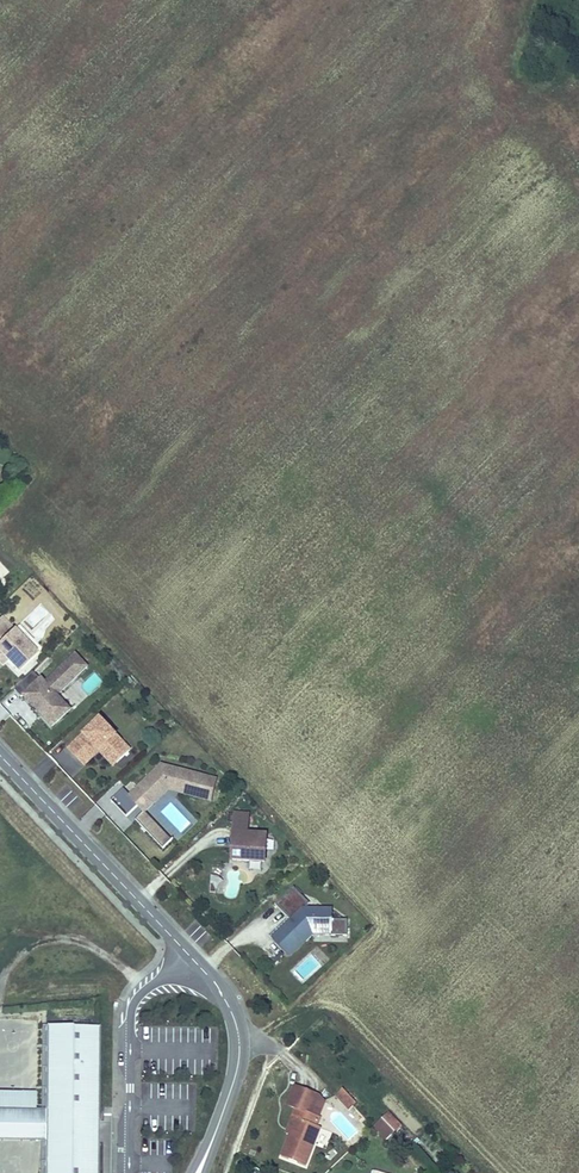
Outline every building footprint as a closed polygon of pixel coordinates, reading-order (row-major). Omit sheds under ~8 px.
[(0,618),(0,653),(8,661),(18,673),(37,655),(1,617),(0,618)] [(86,666),(74,654),(43,683),(32,672),(14,690),(21,697),(23,695),(28,691),(45,709),(40,714),(52,726),(70,709),(56,695),(86,666)] [(28,691),(23,695),(40,714),(45,709),(28,691)] [(129,748),(99,717),(68,747),(84,764),(99,750),(102,753),(105,750),(116,761),(129,748)] [(102,753),(99,750),(84,764),(88,767),(102,753)] [(112,764),(116,761),(105,750),(102,753),(112,764)] [(123,789),(111,801),(126,817),(138,806),(144,813),(167,790),(210,801),(215,781),(162,767),(130,797),(123,789)] [(109,798),(123,788),(119,782),(105,792),(109,798)] [(144,813),(136,821),(142,827),(150,819),(144,813)] [(248,816),(235,816),(232,861),(264,862),(266,836),(247,835),(248,816)] [(150,819),(142,827),(147,833),(156,824),(151,819),(150,819)] [(156,824),(147,833),(163,849),(172,840),(156,824)] [(213,875),(208,886),(215,890),(220,878),(213,875)] [(294,888),(275,905),(290,921),(271,939),(286,954),(311,931),(331,931),(330,937),(346,937),(347,921),(332,921),(332,910),(310,909),(307,907),(309,904),(294,888)] [(330,937),(331,931),(311,931),(286,954),(288,957),(310,938),(330,937)] [(0,1110),(0,1142),(41,1143),(41,1172),(45,1172),(46,1141),(58,1142),(59,1122),(46,1122),(47,1026),(42,1026),(41,1110),(0,1110)] [(47,1026),(46,1122),(59,1122),(58,1142),(46,1141),(45,1172),(98,1172),(98,1149),(98,1141),(88,1141),(88,1122),(99,1122),(99,1027),(47,1026)] [(320,1117),(312,1114),(314,1108),(319,1096),(295,1086),(288,1105),(296,1108),(293,1117),(296,1119),(290,1134),(281,1157),(305,1166),(321,1128),(317,1126),(320,1117)] [(343,1088),(335,1094),(347,1110),(355,1104),(343,1088)] [(322,1112),(314,1108),(312,1114),(320,1117),(322,1112)] [(382,1119),(393,1130),(399,1124),(389,1113),(382,1119)] [(286,1133),(290,1134),(296,1119),(293,1117),(286,1133)] [(99,1122),(88,1122),(88,1141),(98,1141),(99,1122)]
